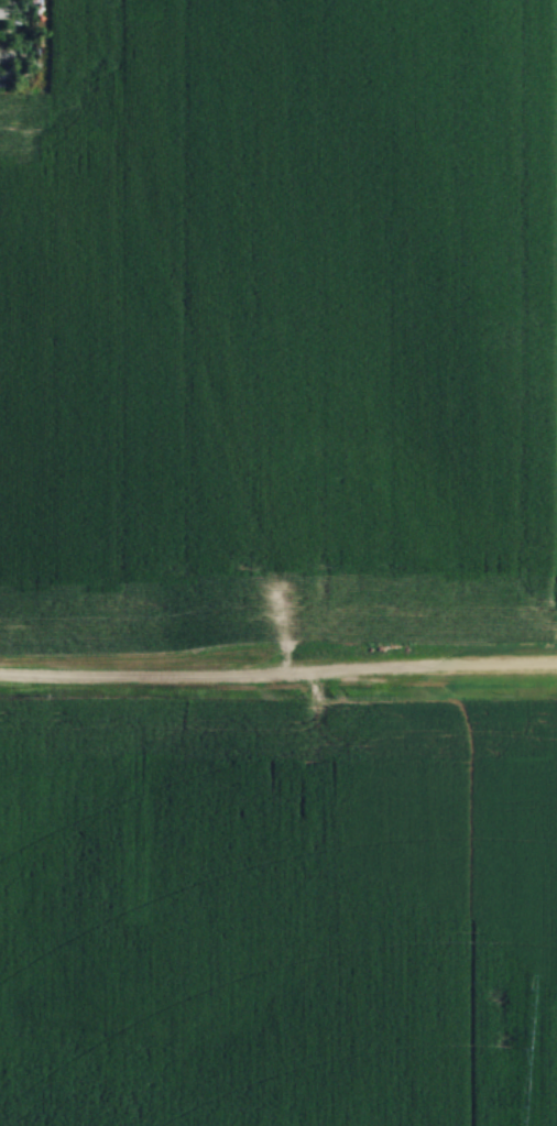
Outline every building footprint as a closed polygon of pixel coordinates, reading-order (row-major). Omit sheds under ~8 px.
[(3,18),(3,10),(23,10),(23,0),(0,0),(0,18),(3,18)] [(12,80),(22,81),(23,57),(11,57),(11,50),(0,50),(0,88),(12,88),(12,80)]
